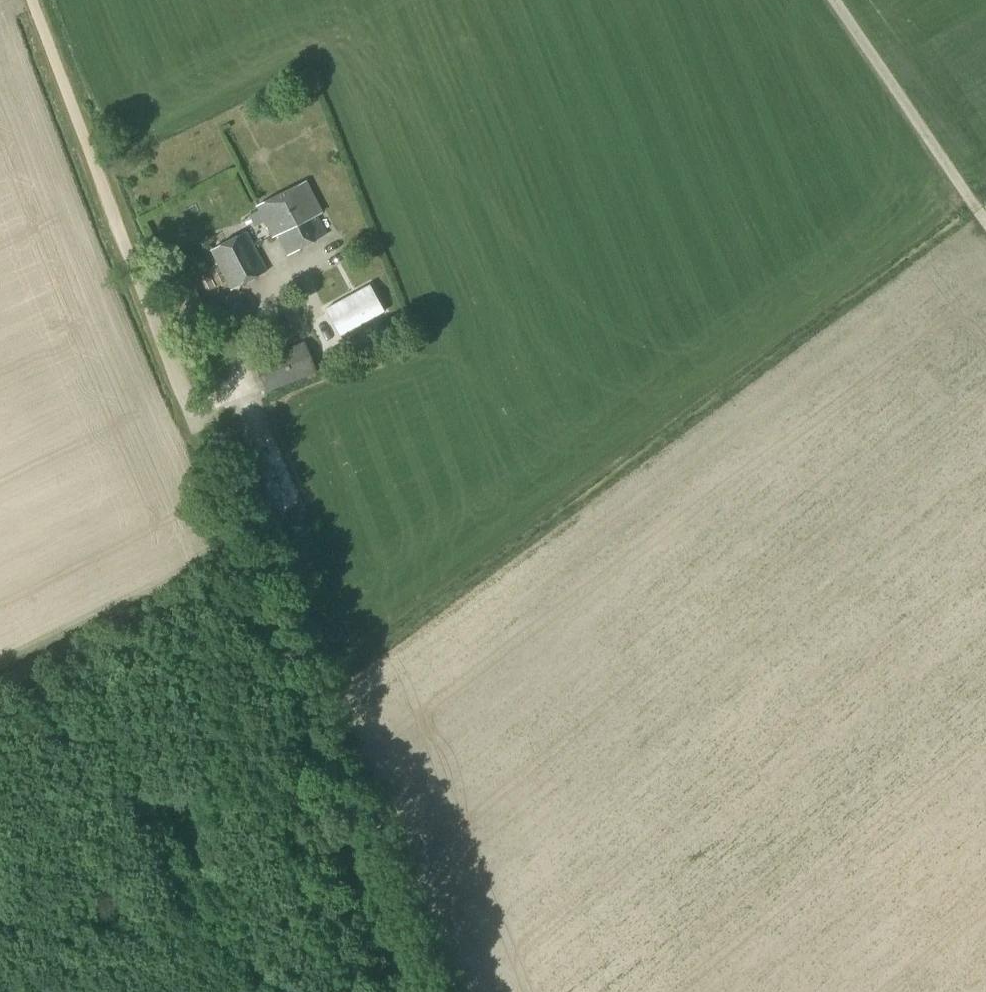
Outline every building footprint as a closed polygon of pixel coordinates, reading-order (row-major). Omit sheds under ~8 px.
[(258,207),(259,210),(248,215),(255,228),(266,222),(273,237),(279,234),(289,254),(326,235),(300,186),(258,207)] [(231,290),(267,272),(246,233),(211,251),(231,290)] [(388,294),(332,318),(342,340),(398,316),(388,294)] [(267,392),(317,373),(305,342),(255,361),(267,392)]
